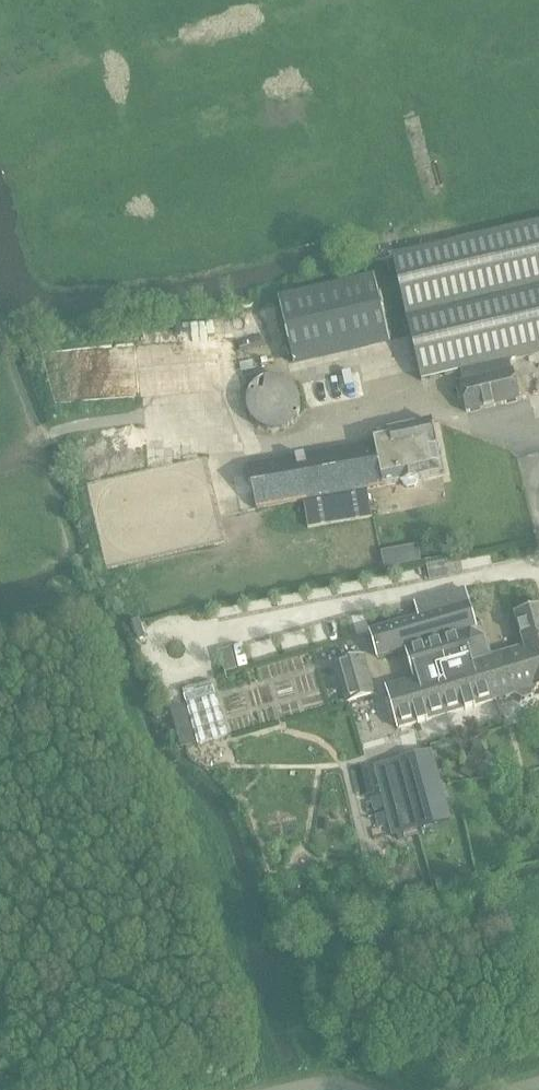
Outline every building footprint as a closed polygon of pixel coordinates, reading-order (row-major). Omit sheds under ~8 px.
[(392,258),(422,382),(460,373),(510,361),(538,355),(538,224),(392,258)] [(510,361),(460,373),(462,381),(459,381),(466,414),(521,402),(514,370),(512,371),(510,361)] [(359,371),(299,383),(304,410),(365,398),(359,371)] [(431,423),(372,435),(374,443),(382,486),(399,483),(407,490),(415,488),(418,480),(441,475),(431,423)] [(374,443),(247,467),(256,512),(302,503),(307,529),(372,517),(367,490),(382,487),(382,486),(374,443)] [(419,547),(402,550),(405,566),(422,563),(419,547)] [(397,625),(369,633),(377,660),(407,651),(415,681),(386,689),(398,731),(456,714),(495,702),(483,661),(490,659),(484,639),(477,635),(472,620),(468,604),(464,589),(415,604),(420,618),(397,625)] [(483,661),(495,702),(514,697),(522,701),(531,699),(536,691),(538,690),(538,608),(514,615),(524,649),(490,659),(483,661)] [(373,696),(362,658),(337,666),(348,704),(373,696)] [(475,749),(467,762),(478,770),(487,756),(475,749)] [(371,799),(374,812),(385,809),(386,813),(375,816),(379,829),(389,826),(392,836),(449,822),(431,753),(374,768),(381,796),(371,799)] [(367,769),(356,772),(359,785),(370,782),(367,769)]
